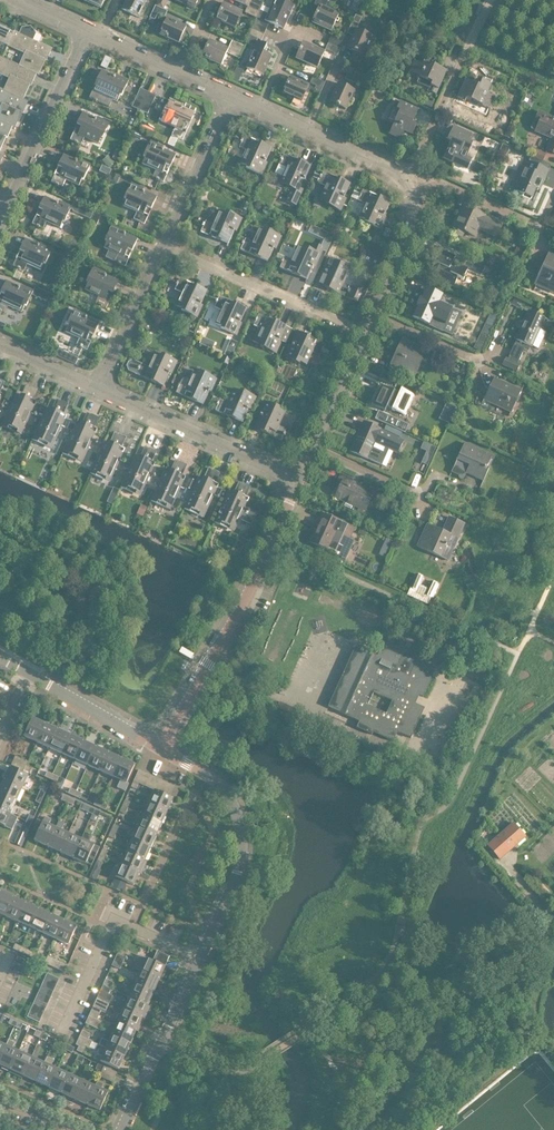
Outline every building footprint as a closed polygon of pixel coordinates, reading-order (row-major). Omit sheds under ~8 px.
[(122,10),(138,17),(145,0),(126,0),(122,10)] [(174,0),(193,9),(197,0),(174,0)] [(243,5),(247,7),(259,12),(263,3),(256,0),(246,0),(243,5)] [(257,17),(256,19),(251,29),(263,35),(269,23),(282,29),(293,6),(280,0),(274,0),(265,21),(257,17)] [(323,9),(326,0),(315,0),(313,5),(318,7),(311,23),(330,31),(338,15),(323,9)] [(223,3),(215,19),(235,28),(242,12),(223,3)] [(164,17),(167,11),(155,6),(149,18),(154,20),(157,14),(164,17)] [(256,19),(257,17),(259,12),(247,7),(244,13),(256,19)] [(355,15),(352,21),(346,33),(352,36),(347,49),(363,56),(372,36),(356,29),(361,18),(355,15)] [(166,18),(159,34),(178,43),(186,27),(166,18)] [(7,45),(13,31),(0,25),(0,41),(7,45)] [(13,31),(7,45),(15,48),(25,52),(19,66),(38,75),(38,74),(37,74),(45,55),(48,56),(51,49),(32,40),(35,33),(30,26),(22,27),(21,27),(20,30),(17,29),(15,32),(13,31)] [(251,29),(249,35),(256,39),(261,41),(263,35),(251,29)] [(256,39),(249,35),(246,42),(253,45),(256,39)] [(330,37),(327,43),(339,49),(345,37),(340,35),(337,41),(330,37)] [(208,40),(201,56),(221,65),(226,53),(238,58),(243,46),(231,41),(228,49),(208,40)] [(258,42),(246,68),(262,76),(271,56),(263,53),(266,46),(258,42)] [(302,42),(295,58),(317,68),(324,52),(302,42)] [(327,43),(324,50),(337,55),(339,49),(327,43)] [(106,68),(111,58),(104,55),(100,65),(106,68)] [(414,61),(409,73),(419,77),(416,83),(428,88),(427,90),(435,94),(446,70),(432,64),(435,59),(425,55),(421,64),(414,61)] [(1,58),(0,57),(0,72),(10,77),(4,91),(21,99),(30,80),(32,81),(36,74),(38,75),(19,66),(1,58)] [(243,68),(235,65),(230,78),(237,81),(243,68)] [(98,78),(88,98),(108,107),(112,99),(116,102),(119,96),(121,96),(127,83),(102,71),(98,78)] [(356,84),(359,78),(347,73),(344,79),(356,84)] [(312,76),(309,83),(315,86),(313,90),(319,92),(324,82),(312,76)] [(289,77),(282,93),(301,101),(308,85),(289,77)] [(479,85),(465,79),(457,98),(464,102),(466,98),(488,108),(493,97),(487,94),(491,85),(481,80),(479,85)] [(337,83),(329,102),(344,110),(353,90),(337,83)] [(139,110),(147,92),(139,88),(131,107),(139,110)] [(1,105),(0,108),(0,121),(14,127),(13,127),(22,108),(24,109),(27,101),(21,99),(4,91),(0,89),(0,104),(1,105)] [(155,96),(147,92),(139,110),(147,114),(155,96)] [(429,108),(432,101),(426,98),(422,105),(429,108)] [(163,116),(161,122),(170,126),(171,124),(175,126),(171,135),(182,140),(191,120),(190,120),(193,113),(168,101),(162,115),(163,116)] [(393,123),(388,133),(400,139),(403,131),(411,135),(415,126),(411,125),(418,111),(395,101),(386,120),(393,123)] [(454,119),(457,111),(450,108),(447,116),(454,119)] [(535,131),(551,138),(546,149),(553,153),(553,119),(551,118),(552,116),(539,110),(535,117),(540,120),(535,131)] [(78,120),(69,140),(80,145),(84,135),(89,138),(88,139),(97,144),(100,138),(102,138),(108,125),(83,113),(79,120),(78,120)] [(0,121),(0,146),(6,133),(9,134),(12,127),(14,128),(14,127),(0,121)] [(472,144),(470,143),(473,136),(452,126),(446,141),(450,143),(443,158),(455,163),(458,156),(465,159),(472,144)] [(493,136),(497,139),(502,137),(503,132),(498,129),(494,131),(493,136)] [(132,130),(129,134),(139,138),(141,134),(132,130)] [(245,168),(259,174),(270,149),(263,146),(263,145),(243,136),(239,147),(248,151),(246,155),(244,154),(240,164),(246,166),(245,168)] [(497,142),(488,138),(485,144),(495,148),(497,142)] [(156,168),(152,177),(163,182),(172,162),(171,162),(174,155),(149,143),(143,157),(144,158),(142,164),(151,168),(152,166),(156,168)] [(504,154),(507,147),(502,144),(498,151),(504,154)] [(72,146),(69,151),(76,154),(78,149),(72,146)] [(545,154),(534,149),(531,157),(542,161),(545,154)] [(56,165),(58,166),(50,182),(61,187),(65,177),(70,180),(69,181),(78,186),(81,180),(83,181),(89,167),(60,154),(60,155),(56,165)] [(283,154),(278,164),(274,173),(281,177),(279,182),(285,184),(284,186),(291,189),(286,201),(295,205),(304,186),(301,185),(309,167),(302,164),(303,163),(283,154)] [(109,157),(104,162),(108,167),(114,162),(109,157)] [(518,177),(513,190),(531,198),(535,188),(537,189),(548,165),(542,162),(542,161),(531,157),(526,169),(520,166),(515,176),(518,177)] [(105,175),(107,169),(101,166),(98,172),(105,175)] [(113,171),(109,180),(115,183),(119,174),(113,171)] [(342,181),(322,172),(318,182),(327,187),(325,191),(323,190),(319,200),(325,202),(324,204),(338,210),(349,185),(342,182),(342,181)] [(137,210),(133,219),(144,224),(153,204),(152,204),(155,197),(130,185),(123,199),(125,200),(122,206),(132,210),(133,208),(137,210)] [(362,190),(357,200),(366,205),(364,209),(362,208),(358,218),(364,220),(363,222),(377,228),(388,203),(381,200),(382,199),(362,190)] [(31,224),(42,229),(46,220),(51,222),(50,224),(59,228),(62,222),(64,223),(70,209),(72,210),(72,211),(90,219),(93,212),(72,203),(70,209),(45,198),(41,204),(40,204),(31,224)] [(501,223),(484,216),(462,205),(449,232),(461,237),(463,231),(475,236),(478,229),(495,236),(501,223)] [(220,240),(227,243),(239,218),(225,212),(225,213),(219,211),(214,220),(216,221),(214,225),(205,221),(200,232),(220,241),(220,240)] [(94,228),(98,219),(92,216),(88,225),(94,228)] [(321,247),(320,250),(326,252),(333,236),(311,225),(308,232),(323,239),(320,246),(321,247)] [(114,262),(124,266),(134,246),(133,246),(136,239),(111,228),(104,241),(106,242),(103,248),(109,250),(106,257),(114,261),(114,262)] [(260,259),(260,258),(267,261),(278,236),(265,229),(264,231),(258,228),(254,238),(256,239),(254,243),(244,239),(240,250),(260,259)] [(347,241),(350,235),(344,232),(342,238),(347,241)] [(21,246),(12,266),(23,271),(27,262),(32,264),(31,266),(40,270),(43,264),(45,265),(51,251),(25,240),(22,247),(21,246)] [(293,261),(284,257),(279,268),(299,277),(299,276),(306,279),(320,250),(321,247),(320,246),(312,243),(309,250),(304,247),(304,249),(298,246),(293,256),(295,257),(293,261)] [(380,255),(383,248),(377,245),(373,252),(380,255)] [(551,291),(553,285),(553,248),(552,247),(536,284),(551,291)] [(513,256),(519,258),(523,250),(517,248),(513,256)] [(67,263),(71,254),(62,250),(57,259),(67,263)] [(433,277),(453,286),(456,279),(455,279),(456,277),(460,279),(463,281),(464,278),(463,278),(466,270),(467,268),(465,268),(454,262),(454,263),(452,262),(455,256),(442,250),(435,263),(440,266),(438,271),(436,270),(433,277)] [(365,252),(360,262),(369,266),(376,269),(381,260),(365,252)] [(325,271),(319,284),(326,288),(325,289),(345,298),(348,299),(360,305),(362,300),(365,295),(365,294),(365,293),(358,290),(350,287),(356,273),(343,267),(343,265),(330,259),(327,258),(322,270),(325,271)] [(470,258),(465,268),(467,268),(466,270),(480,276),(485,265),(470,258)] [(91,270),(85,283),(87,284),(84,290),(94,294),(95,292),(99,294),(95,304),(106,308),(115,288),(114,288),(117,281),(91,270)] [(179,278),(174,289),(183,293),(181,298),(179,297),(175,306),(181,309),(180,311),(194,317),(205,292),(198,288),(199,287),(179,278)] [(6,282),(3,289),(2,288),(0,293),(0,311),(4,313),(8,304),(13,306),(12,308),(21,312),(24,306),(26,307),(32,293),(6,282)] [(39,289),(36,297),(52,304),(55,297),(39,289)] [(438,303),(441,297),(425,289),(421,299),(420,298),(416,307),(417,308),(412,317),(451,335),(461,313),(438,303)] [(220,329),(233,335),(245,310),(238,306),(238,305),(218,296),(214,307),(223,311),(221,316),(219,315),(215,324),(221,327),(220,329)] [(511,304),(519,308),(522,301),(514,298),(511,304)] [(491,311),(494,305),(495,303),(489,300),(485,308),(491,311)] [(507,359),(505,358),(502,365),(516,371),(519,364),(517,363),(524,349),(528,351),(530,346),(531,347),(538,349),(545,332),(539,329),(544,318),(528,311),(515,339),(516,340),(507,359)] [(66,325),(68,326),(65,332),(75,336),(75,334),(80,336),(76,346),(86,350),(95,331),(94,330),(98,323),(72,312),(66,325)] [(253,325),(258,327),(252,341),(260,345),(259,347),(273,353),(285,327),(258,314),(253,325)] [(476,342),(473,349),(479,352),(483,345),(491,326),(485,323),(476,342)] [(183,336),(190,339),(192,333),(185,330),(183,336)] [(304,336),(297,333),(285,358),(299,364),(299,363),(305,365),(310,356),(308,355),(310,351),(319,355),(324,344),(304,335),(304,336)] [(231,339),(223,355),(230,358),(237,342),(231,339)] [(394,372),(411,379),(419,360),(425,363),(430,353),(401,339),(396,350),(399,351),(393,364),(397,366),(394,372)] [(208,340),(206,346),(211,349),(214,342),(208,340)] [(55,355),(75,364),(78,358),(58,348),(55,355)] [(132,360),(128,362),(126,366),(128,371),(155,384),(156,383),(163,386),(174,360),(161,354),(160,356),(154,353),(150,363),(152,364),(150,368),(132,360)] [(224,356),(221,362),(227,365),(230,358),(224,356)] [(264,372),(271,375),(273,368),(266,365),(264,372)] [(275,367),(273,374),(278,376),(281,369),(275,367)] [(180,382),(175,392),(195,401),(195,400),(202,404),(214,378),(200,372),(199,374),(193,371),(190,379),(188,378),(185,378),(183,379),(181,380),(180,382)] [(489,386),(483,400),(483,401),(490,404),(510,413),(520,392),(495,381),(492,388),(489,386)] [(16,393),(1,426),(2,427),(2,426),(19,434),(25,422),(26,422),(31,413),(29,412),(32,405),(29,403),(35,390),(25,385),(21,395),(16,393)] [(400,389),(398,393),(380,385),(371,405),(384,411),(386,407),(404,415),(413,395),(400,389)] [(240,390),(239,392),(233,389),(229,398),(231,399),(229,404),(219,400),(214,410),(234,419),(235,418),(242,422),(253,396),(240,390)] [(1,406),(8,409),(11,402),(4,399),(1,406)] [(48,402),(32,438),(46,444),(49,442),(53,434),(55,435),(63,419),(60,417),(66,404),(55,399),(53,404),(48,402)] [(279,408),(265,402),(254,427),(261,430),(261,431),(280,440),(285,430),(276,425),(278,421),(280,422),(284,412),(278,410),(279,408)] [(446,403),(443,409),(452,413),(455,406),(446,403)] [(378,412),(374,419),(404,433),(408,425),(378,412)] [(75,424),(63,451),(76,458),(80,456),(83,448),(86,449),(93,432),(90,431),(96,418),(86,413),(80,426),(75,424)] [(379,429),(363,422),(350,451),(366,458),(381,465),(388,449),(397,453),(403,440),(379,430),(379,429)] [(401,433),(385,425),(383,430),(399,437),(401,433)] [(103,444),(90,471),(104,477),(108,476),(111,468),(113,469),(121,452),(118,451),(124,437),(114,433),(108,446),(103,444)] [(420,448),(426,451),(432,454),(435,448),(423,442),(420,448)] [(464,443),(456,460),(464,463),(458,476),(459,479),(463,478),(467,469),(475,472),(474,477),(483,481),(492,459),(484,455),(485,453),(464,443)] [(138,460),(133,458),(121,485),(134,491),(138,490),(141,482),(144,483),(151,466),(148,465),(154,452),(144,447),(138,460)] [(174,461),(168,474),(163,472),(151,499),(165,505),(168,504),(172,496),(174,497),(182,480),(179,479),(185,465),(174,461)] [(218,473),(208,468),(202,482),(197,479),(196,482),(192,491),(184,507),(198,513),(201,512),(205,503),(207,504),(215,488),(212,486),(218,473)] [(381,492),(340,473),(336,482),(340,484),(334,496),(344,501),(341,506),(352,511),(354,505),(363,509),(368,497),(376,501),(381,492)] [(196,482),(190,479),(186,488),(192,491),(196,482)] [(227,493),(215,520),(228,527),(232,525),(235,517),(250,524),(255,514),(249,511),(248,510),(246,510),(242,509),(245,502),(242,500),(248,487),(238,482),(232,495),(227,493)] [(224,500),(227,494),(221,491),(218,497),(224,500)] [(141,504),(136,514),(142,517),(147,507),(141,504)] [(345,559),(353,542),(349,540),(354,528),(322,514),(309,542),(345,559)] [(417,546),(447,560),(464,524),(449,517),(442,531),(427,524),(417,546)] [(367,528),(360,525),(357,533),(363,536),(367,528)] [(382,547),(389,550),(393,542),(385,539),(382,547)] [(222,566),(223,572),(232,569),(230,563),(222,566)] [(415,574),(409,587),(414,590),(421,576),(415,574)] [(424,594),(430,597),(436,583),(431,581),(424,594)] [(434,672),(415,663),(416,661),(382,646),(376,657),(355,647),(328,706),(345,714),(348,710),(361,716),(356,728),(371,735),(372,732),(393,742),(397,732),(410,738),(424,708),(410,702),(414,693),(423,697),(434,672)] [(177,653),(182,656),(189,660),(191,657),(192,655),(180,648),(177,653)] [(23,737),(36,743),(44,725),(31,719),(23,737)] [(36,743),(49,749),(57,730),(44,725),(36,743)] [(70,736),(57,730),(49,749),(62,754),(70,736)] [(62,754),(74,760),(83,742),(77,739),(78,737),(72,735),(71,737),(70,736),(62,754)] [(74,760),(87,766),(95,748),(83,742),(74,760)] [(87,766),(100,772),(108,753),(95,748),(87,766)] [(100,772),(113,777),(121,759),(108,753),(100,772)] [(10,765),(23,771),(26,766),(27,762),(14,756),(10,765)] [(127,781),(134,765),(121,759),(113,777),(120,781),(117,787),(124,791),(128,782),(127,781)] [(9,767),(3,780),(21,788),(27,775),(9,767)] [(138,770),(133,781),(139,784),(144,773),(138,770)] [(139,784),(144,787),(149,776),(144,773),(139,784)] [(155,778),(149,776),(144,787),(150,789),(155,778)] [(150,789),(153,791),(156,792),(161,781),(155,778),(150,789)] [(21,788),(3,780),(0,787),(0,794),(15,801),(21,788)] [(133,781),(130,787),(136,790),(139,784),(133,781)] [(161,781),(156,792),(162,795),(167,784),(161,781)] [(167,784),(162,795),(168,797),(173,786),(167,784)] [(147,803),(166,811),(171,799),(168,797),(162,795),(156,792),(153,791),(147,803)] [(15,801),(0,794),(0,809),(10,814),(15,801)] [(74,800),(68,797),(66,802),(72,805),(74,800)] [(79,808),(91,814),(94,809),(81,803),(79,808)] [(142,815),(160,824),(166,811),(147,803),(142,815)] [(10,814),(0,809),(0,825),(4,827),(7,820),(13,822),(15,822),(16,819),(9,815),(10,814)] [(94,809),(91,814),(92,814),(89,819),(95,822),(100,812),(94,809)] [(160,824),(142,815),(136,828),(155,836),(160,824)] [(33,840),(46,846),(54,828),(48,825),(50,819),(44,817),(42,822),(36,820),(32,829),(37,831),(33,840)] [(54,828),(46,846),(59,852),(67,834),(60,831),(64,823),(58,821),(55,828),(54,828)] [(513,823),(487,846),(499,859),(525,836),(513,823)] [(155,836),(136,828),(131,840),(149,848),(155,836)] [(84,832),(80,840),(72,858),(85,864),(87,857),(93,860),(98,849),(87,843),(91,835),(84,832)] [(67,834),(59,852),(72,858),(80,840),(67,834)] [(17,835),(14,843),(20,846),(24,838),(17,835)] [(149,848),(131,840),(125,852),(144,860),(149,848)] [(125,852),(120,864),(138,873),(140,874),(144,866),(141,865),(144,860),(125,852)] [(132,885),(138,873),(120,864),(114,877),(110,887),(110,888),(121,893),(126,883),(132,885)] [(12,898),(13,895),(5,891),(4,894),(0,892),(0,914),(4,916),(12,898)] [(25,903),(12,898),(4,916),(16,921),(25,903)] [(16,921),(29,927),(37,909),(25,903),(16,921)] [(35,930),(42,933),(50,915),(37,909),(29,927),(26,933),(32,936),(35,930)] [(50,915),(42,933),(55,939),(63,921),(50,915)] [(76,927),(63,921),(55,939),(68,945),(71,936),(75,929),(76,927)] [(20,947),(18,952),(31,957),(33,952),(20,947)] [(133,968),(140,971),(159,979),(164,967),(169,957),(156,951),(152,961),(139,955),(133,968)] [(33,952),(31,957),(44,963),(47,956),(46,958),(33,952)] [(114,959),(122,963),(125,957),(116,954),(114,959)] [(44,963),(64,972),(67,965),(47,956),(44,963)] [(119,969),(122,963),(114,959),(111,966),(119,969)] [(153,992),(159,979),(140,971),(135,984),(153,992)] [(43,979),(56,985),(59,979),(46,973),(43,979)] [(41,986),(53,991),(56,985),(43,979),(41,986)] [(102,985),(111,988),(113,983),(105,979),(102,985)] [(153,992),(135,984),(129,997),(147,1005),(153,992)] [(111,988),(102,985),(97,997),(109,1003),(112,996),(108,994),(111,988)] [(53,991),(41,986),(38,992),(50,997),(53,991)] [(35,998),(47,1004),(50,997),(38,992),(35,998)] [(91,1010),(99,1014),(101,1009),(105,1011),(109,1003),(97,997),(91,1010)] [(129,997),(123,1009),(143,1019),(143,1018),(144,1018),(144,1017),(149,1006),(147,1005),(129,997)] [(32,1004),(44,1010),(47,1004),(35,998),(32,1004)] [(44,1010),(32,1004),(29,1010),(42,1016),(44,1010)] [(138,1030),(143,1019),(123,1009),(117,1022),(135,1030),(137,1031),(138,1031),(139,1030),(138,1030)] [(26,1017),(39,1023),(42,1016),(29,1010),(26,1017)] [(85,1024),(97,1029),(100,1022),(96,1020),(99,1014),(91,1010),(85,1024)] [(129,1043),(135,1030),(117,1022),(111,1035),(129,1043)] [(79,1035),(88,1039),(90,1034),(82,1030),(79,1035)] [(78,1046),(76,1051),(81,1053),(84,1046),(89,1048),(92,1041),(87,1039),(88,1039),(79,1035),(75,1045),(78,1046)] [(101,1039),(98,1044),(124,1056),(129,1043),(111,1035),(108,1042),(101,1039)] [(9,1070),(17,1051),(12,1049),(15,1043),(8,1039),(5,1046),(0,1056),(0,1065),(9,1070)] [(105,1049),(100,1061),(118,1069),(124,1056),(98,1044),(98,1045),(105,1049)] [(74,1048),(67,1045),(65,1050),(71,1053),(74,1048)] [(30,1057),(17,1051),(9,1070),(15,1072),(14,1074),(21,1077),(22,1075),(30,1057)] [(22,1075),(35,1081),(43,1063),(30,1057),(22,1075)] [(43,1063),(35,1081),(47,1087),(56,1069),(50,1066),(53,1060),(46,1057),(43,1063)] [(103,1067),(97,1064),(95,1069),(101,1072),(98,1077),(103,1067)] [(116,1073),(103,1067),(98,1077),(112,1083),(116,1073)] [(60,1093),(69,1075),(56,1069),(47,1087),(60,1093)] [(69,1075),(60,1093),(73,1099),(81,1081),(69,1075)] [(81,1081),(73,1099),(86,1105),(94,1086),(81,1081)] [(94,1086),(86,1105),(99,1111),(107,1092),(101,1089),(103,1085),(96,1082),(94,1086)]
